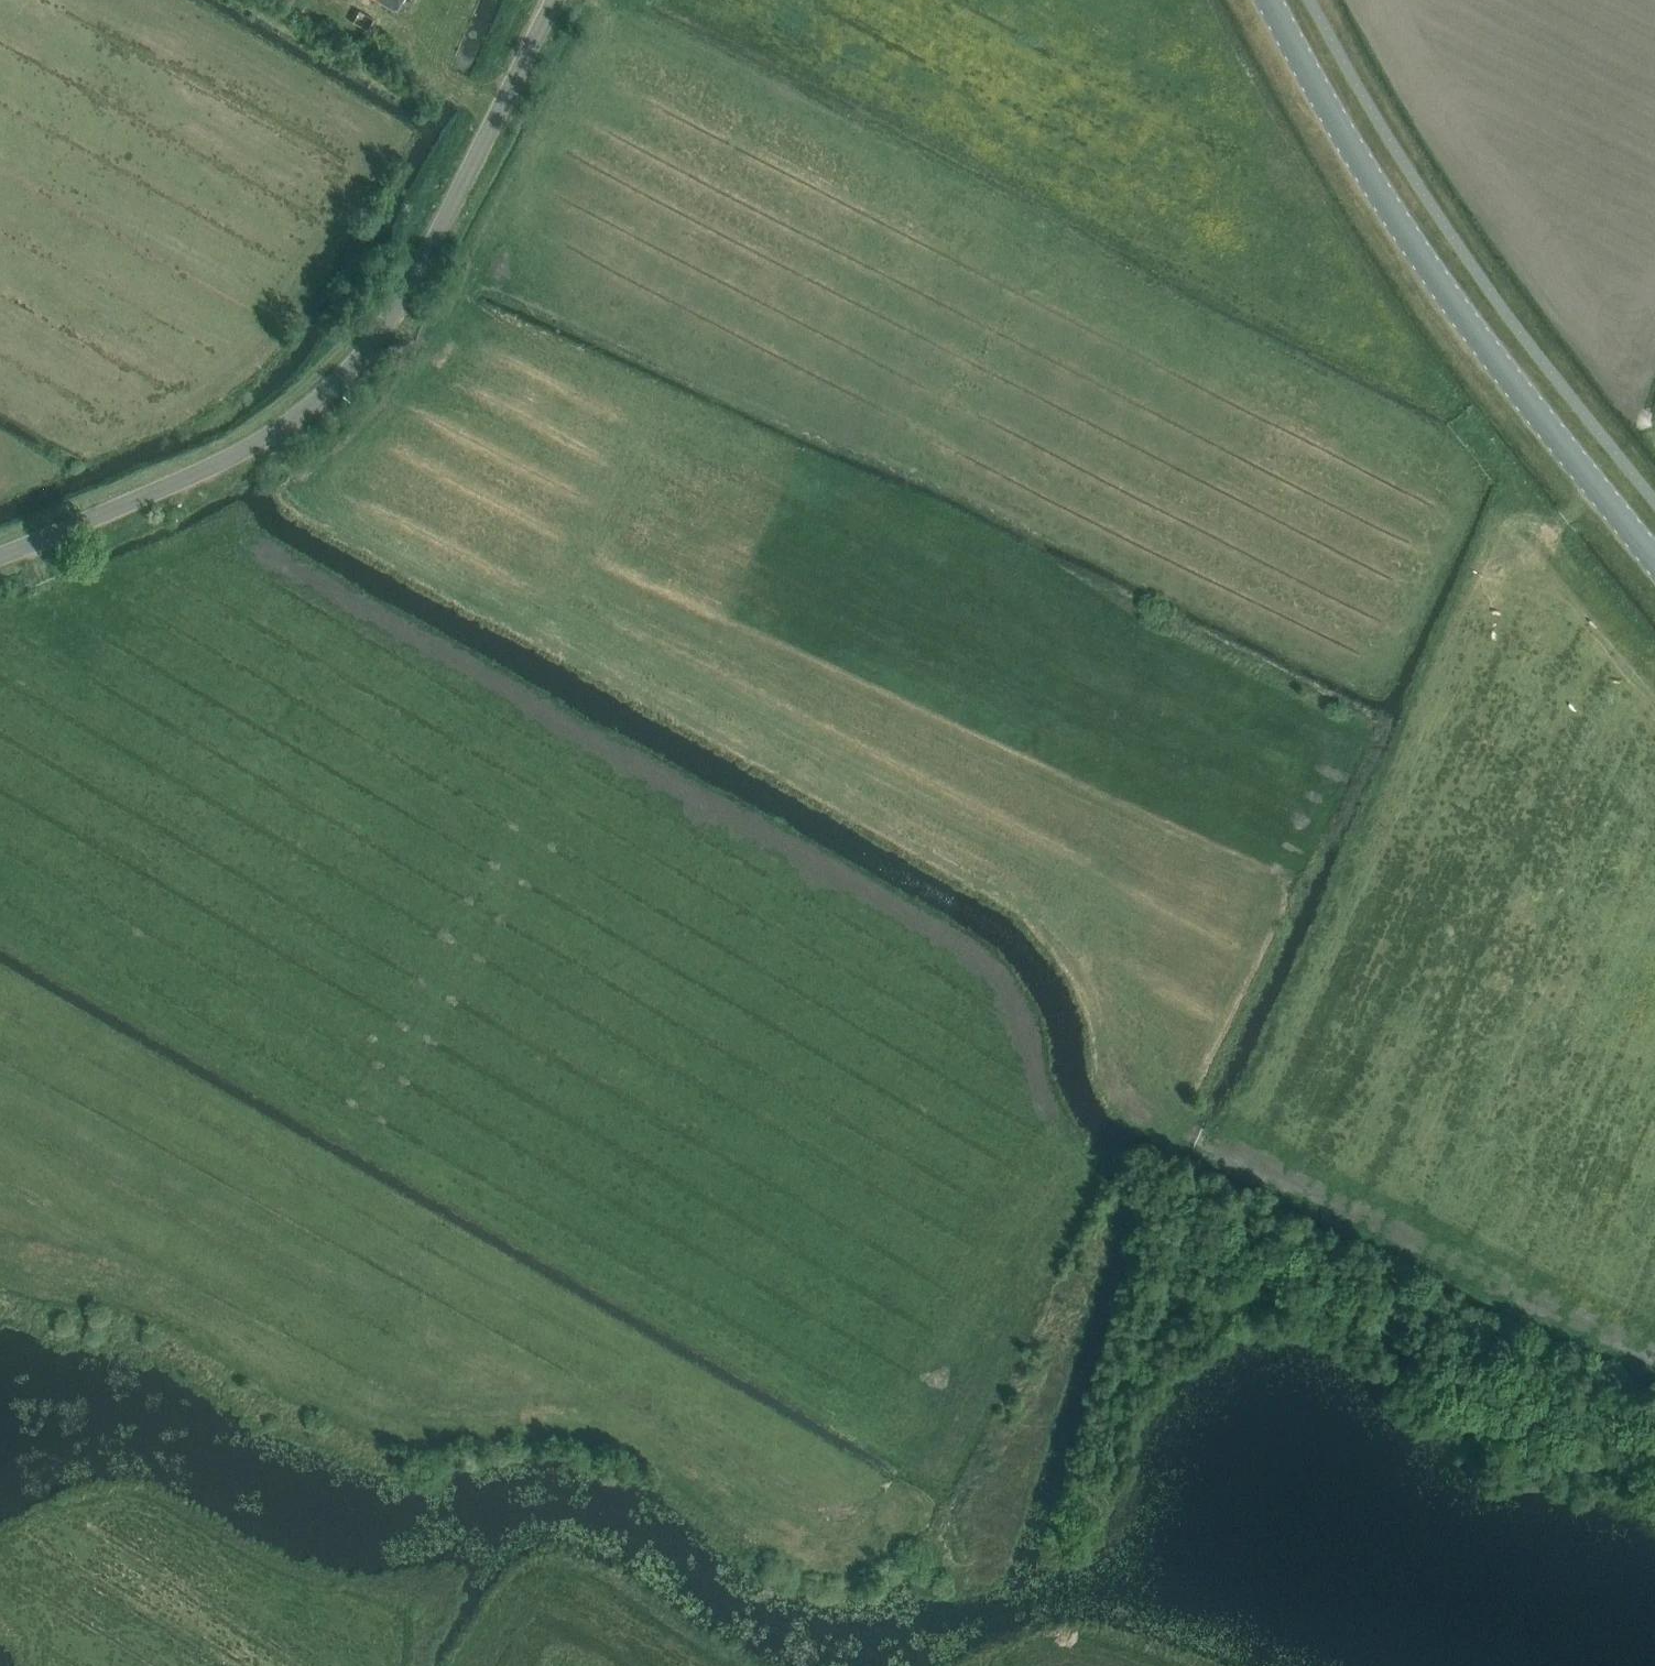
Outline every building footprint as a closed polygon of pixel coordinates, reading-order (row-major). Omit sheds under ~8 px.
[(394,10),(399,0),(376,0),(394,10)] [(368,30),(374,18),(359,10),(352,21),(368,30)]
